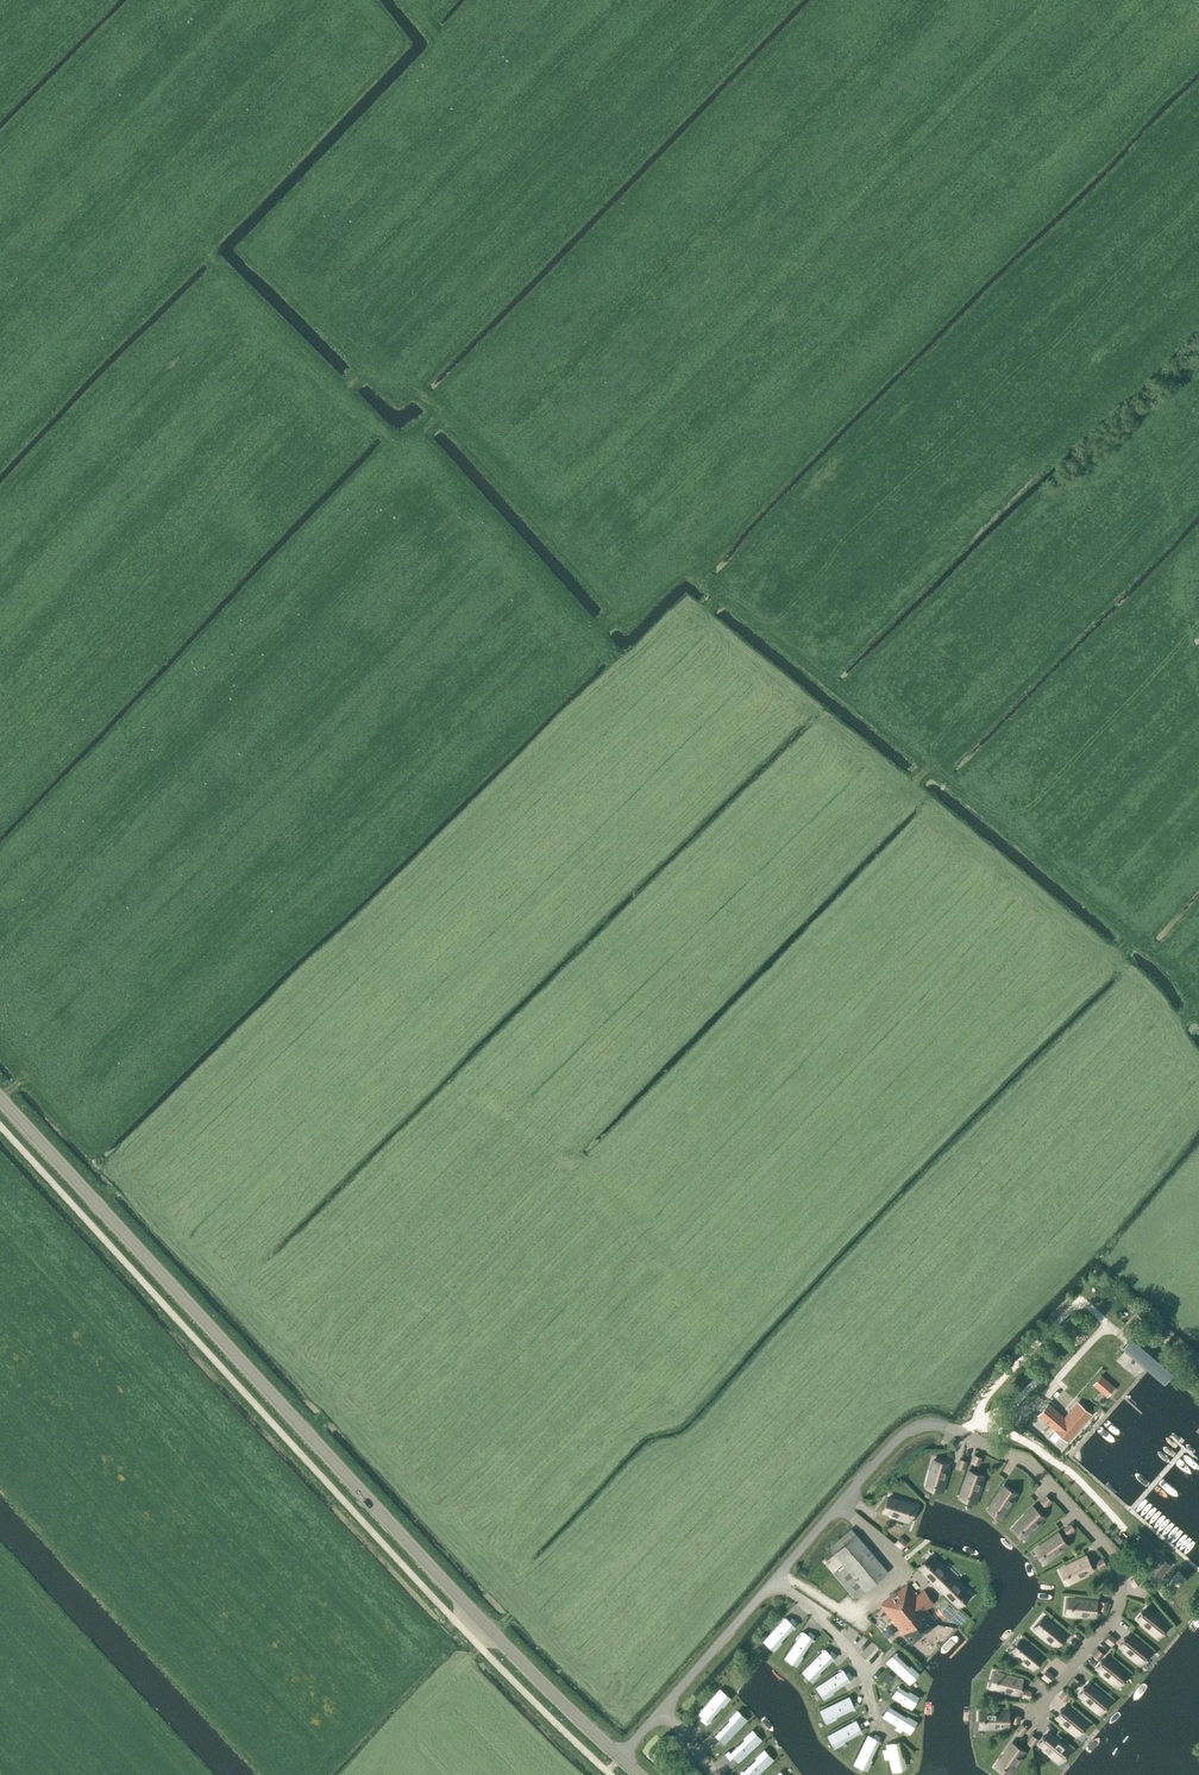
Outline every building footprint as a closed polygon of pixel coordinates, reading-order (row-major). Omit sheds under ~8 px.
[(1160,1358),(1132,1334),(1121,1347),(1148,1371),(1163,1383),(1174,1370),(1160,1358)] [(1107,1396),(1114,1387),(1101,1375),(1093,1384),(1107,1396)] [(1091,1414),(1078,1402),(1064,1417),(1048,1402),(1037,1415),(1067,1441),(1091,1414)] [(973,1454),(971,1462),(977,1464),(980,1457),(973,1454)] [(959,1459),(957,1467),(964,1469),(966,1461),(959,1459)] [(933,1460),(927,1483),(934,1484),(933,1486),(935,1486),(936,1485),(944,1487),(948,1472),(946,1472),(948,1464),(933,1460)] [(969,1471),(962,1494),(968,1496),(967,1497),(969,1498),(970,1496),(978,1499),(983,1484),(981,1483),(983,1476),(969,1471)] [(1016,1493),(1003,1485),(991,1505),(996,1508),(995,1510),(997,1511),(998,1510),(1005,1514),(1013,1501),(1012,1500),(1016,1493)] [(1051,1501),(1046,1496),(1041,1501),(1046,1506),(1051,1501)] [(888,1497),(884,1511),(906,1518),(908,1512),(909,1512),(910,1510),(909,1510),(911,1502),(896,1497),(896,1499),(888,1497)] [(1044,1517),(1033,1507),(1017,1523),(1021,1528),(1020,1529),(1022,1530),(1023,1529),(1029,1535),(1040,1524),(1038,1523),(1044,1517)] [(1075,1530),(1070,1524),(1064,1528),(1068,1534),(1075,1530)] [(839,1573),(858,1595),(887,1571),(856,1534),(851,1528),(829,1547),(833,1553),(846,1567),(839,1573)] [(1067,1545),(1058,1533),(1039,1546),(1043,1551),(1042,1552),(1043,1554),(1044,1553),(1049,1560),(1062,1551),(1061,1549),(1067,1545)] [(900,1536),(895,1541),(901,1547),(906,1541),(900,1536)] [(1155,1582),(1174,1561),(1163,1551),(1145,1572),(1155,1582)] [(973,1588),(928,1553),(918,1566),(963,1601),(973,1588)] [(1093,1569),(1086,1556),(1065,1566),(1068,1572),(1067,1573),(1068,1575),(1069,1574),(1072,1581),(1087,1574),(1086,1573),(1093,1569)] [(1106,1565),(1103,1559),(1095,1562),(1099,1569),(1106,1565)] [(1136,1575),(1130,1579),(1134,1586),(1140,1582),(1136,1575)] [(911,1644),(937,1624),(926,1610),(934,1603),(924,1589),(916,1596),(907,1584),(881,1604),(911,1644)] [(1096,1601),(1073,1599),(1072,1605),(1071,1605),(1071,1607),(1072,1607),(1071,1615),(1087,1617),(1087,1615),(1095,1616),(1096,1601)] [(784,1624),(780,1620),(759,1644),(759,1645),(764,1639),(773,1647),(789,1628),(792,1625),(787,1621),(784,1624)] [(1066,1635),(1048,1620),(1044,1624),(1043,1624),(1041,1625),(1042,1626),(1037,1632),(1049,1643),(1050,1641),(1056,1646),(1066,1635)] [(1171,1640),(1153,1625),(1149,1630),(1148,1629),(1147,1630),(1148,1631),(1144,1636),(1150,1641),(1148,1642),(1160,1652),(1166,1646),(1167,1647),(1168,1645),(1167,1644),(1171,1640)] [(799,1659),(813,1638),(815,1635),(810,1631),(808,1635),(803,1631),(784,1658),(785,1658),(789,1652),(799,1659)] [(1110,1635),(1105,1641),(1111,1646),(1116,1640),(1110,1635)] [(1043,1657),(1025,1642),(1021,1647),(1020,1646),(1018,1648),(1019,1649),(1014,1655),(1026,1665),(1027,1664),(1033,1669),(1043,1657)] [(1153,1660),(1135,1645),(1131,1650),(1130,1649),(1129,1651),(1130,1651),(1125,1656),(1131,1661),(1130,1663),(1142,1672),(1147,1666),(1148,1667),(1150,1665),(1149,1665),(1153,1660)] [(816,1675),(834,1657),(825,1649),(802,1672),(807,1667),(816,1675)] [(1103,1654),(1098,1649),(1093,1655),(1098,1660),(1103,1654)] [(913,1670),(895,1653),(886,1662),(909,1684),(910,1684),(904,1679),(913,1670)] [(1124,1671),(1106,1656),(1102,1661),(1101,1660),(1099,1662),(1100,1663),(1096,1668),(1102,1672),(1101,1674),(1113,1684),(1118,1677),(1120,1679),(1121,1677),(1120,1676),(1124,1671)] [(842,1666),(815,1685),(823,1696),(850,1678),(842,1666)] [(1022,1679),(1000,1673),(998,1679),(997,1679),(996,1681),(997,1681),(995,1689),(1010,1693),(1011,1691),(1018,1693),(1022,1679)] [(1074,1678),(1069,1684),(1074,1688),(1080,1682),(1074,1678)] [(897,1682),(891,1693),(910,1706),(918,1694),(908,1687),(907,1688),(897,1682)] [(701,1711),(712,1720),(730,1699),(719,1689),(711,1698),(712,1699),(701,1711)] [(1031,1692),(1024,1689),(1022,1696),(1029,1698),(1031,1692)] [(1063,1691),(1058,1697),(1064,1701),(1069,1695),(1063,1691)] [(858,1711),(851,1700),(823,1715),(823,1716),(830,1712),(836,1723),(858,1711)] [(1106,1715),(1088,1700),(1084,1705),(1083,1704),(1081,1705),(1082,1706),(1078,1711),(1084,1716),(1083,1717),(1095,1727),(1100,1721),(1101,1722),(1103,1720),(1101,1719),(1106,1715)] [(888,1702),(881,1713),(909,1731),(916,1718),(907,1712),(906,1713),(888,1702)] [(1008,1711),(985,1712),(985,1718),(984,1718),(984,1720),(985,1720),(985,1728),(1001,1728),(1001,1726),(1009,1726),(1008,1711)] [(710,1734),(720,1744),(740,1724),(729,1713),(720,1722),(721,1723),(710,1734)] [(1089,1734),(1071,1719),(1067,1724),(1066,1723),(1065,1725),(1066,1725),(1062,1730),(1068,1735),(1067,1737),(1079,1746),(1084,1740),(1085,1741),(1086,1739),(1085,1739),(1089,1734)] [(840,1743),(862,1731),(856,1720),(827,1736),(834,1732),(840,1743)] [(1027,1729),(1022,1724),(1017,1729),(1022,1734),(1027,1729)] [(726,1752),(736,1762),(755,1741),(744,1731),(736,1740),(737,1741),(726,1752)] [(867,1732),(853,1761),(866,1767),(871,1756),(869,1756),(878,1737),(867,1732)] [(1066,1747),(1048,1732),(1044,1737),(1043,1736),(1042,1737),(1043,1738),(1038,1743),(1044,1748),(1043,1749),(1055,1759),(1060,1753),(1061,1754),(1063,1752),(1062,1751),(1066,1747)] [(1037,1739),(1033,1736),(1028,1743),(1032,1745),(1034,1742),(1035,1743),(1037,1739)] [(885,1741),(891,1769),(905,1765),(903,1753),(901,1754),(897,1738),(885,1741)] [(1020,1749),(1008,1741),(995,1760),(1000,1764),(1000,1765),(1001,1766),(1002,1765),(1009,1769),(1018,1757),(1016,1756),(1020,1749)] [(742,1772),(744,1774),(757,1774),(774,1759),(768,1764),(760,1755),(742,1772)]
